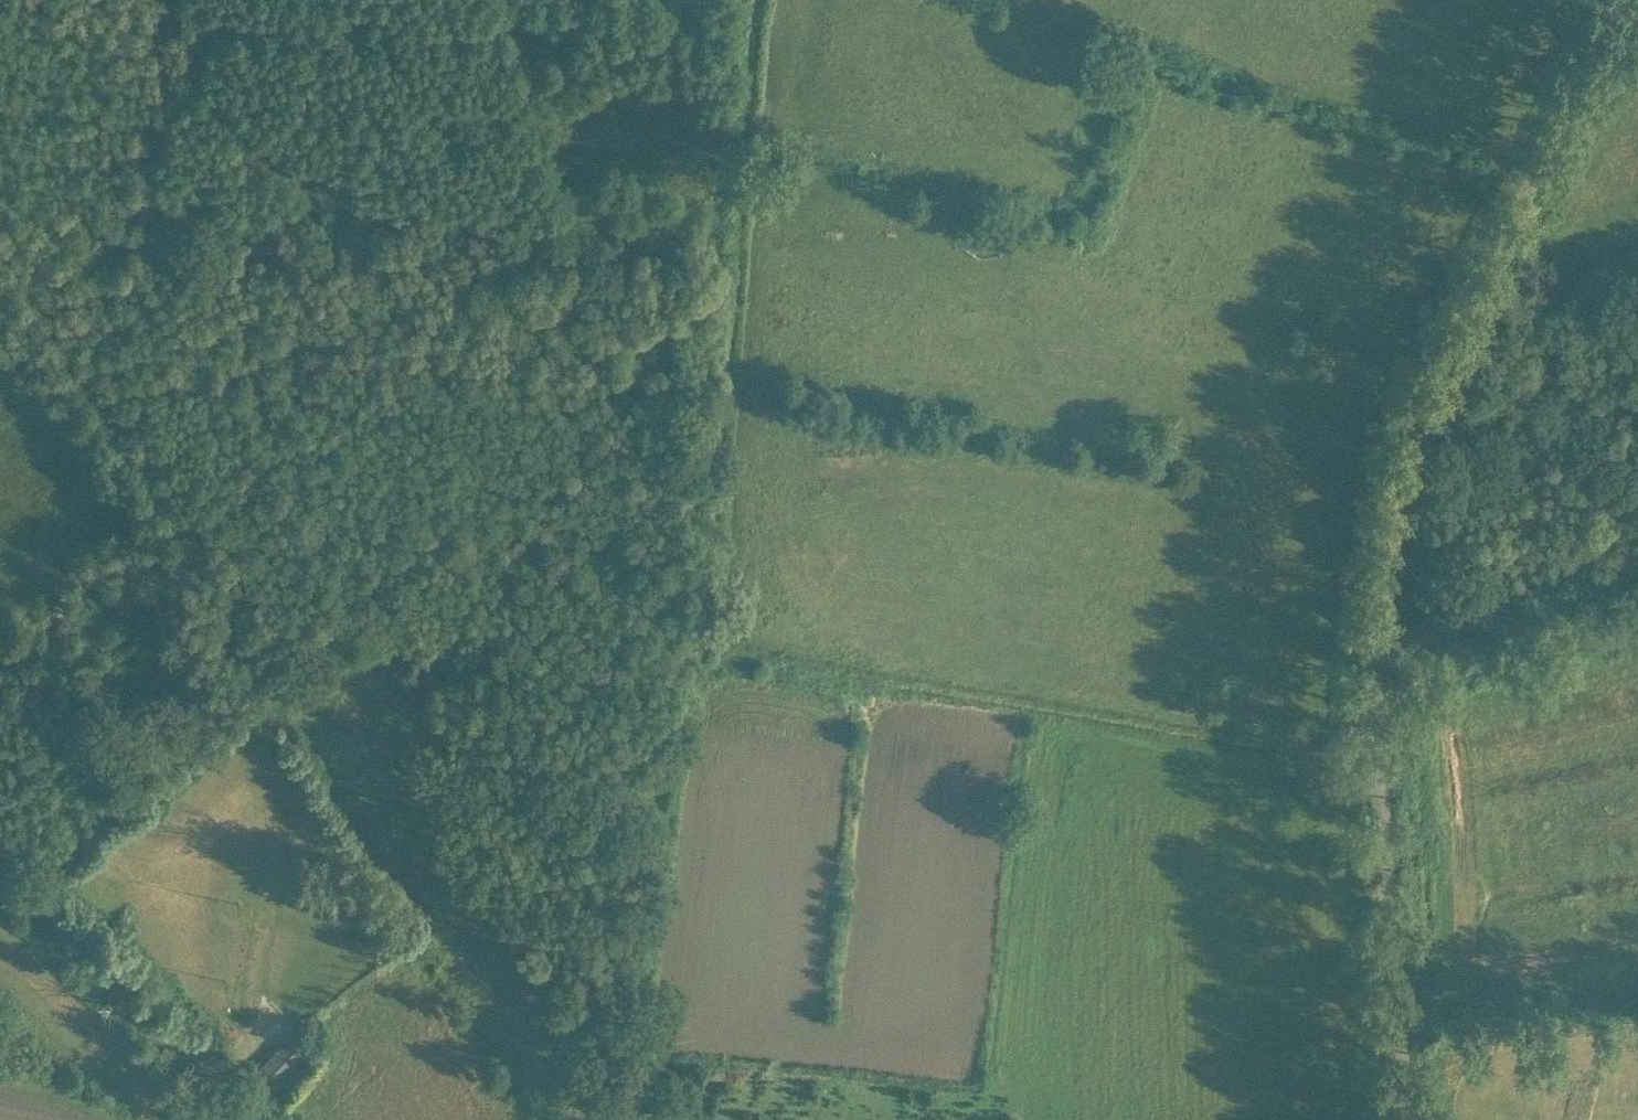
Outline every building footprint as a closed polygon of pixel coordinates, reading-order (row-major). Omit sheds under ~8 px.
[(271,1087),(305,1052),(289,1036),(255,1071),(271,1087)]
